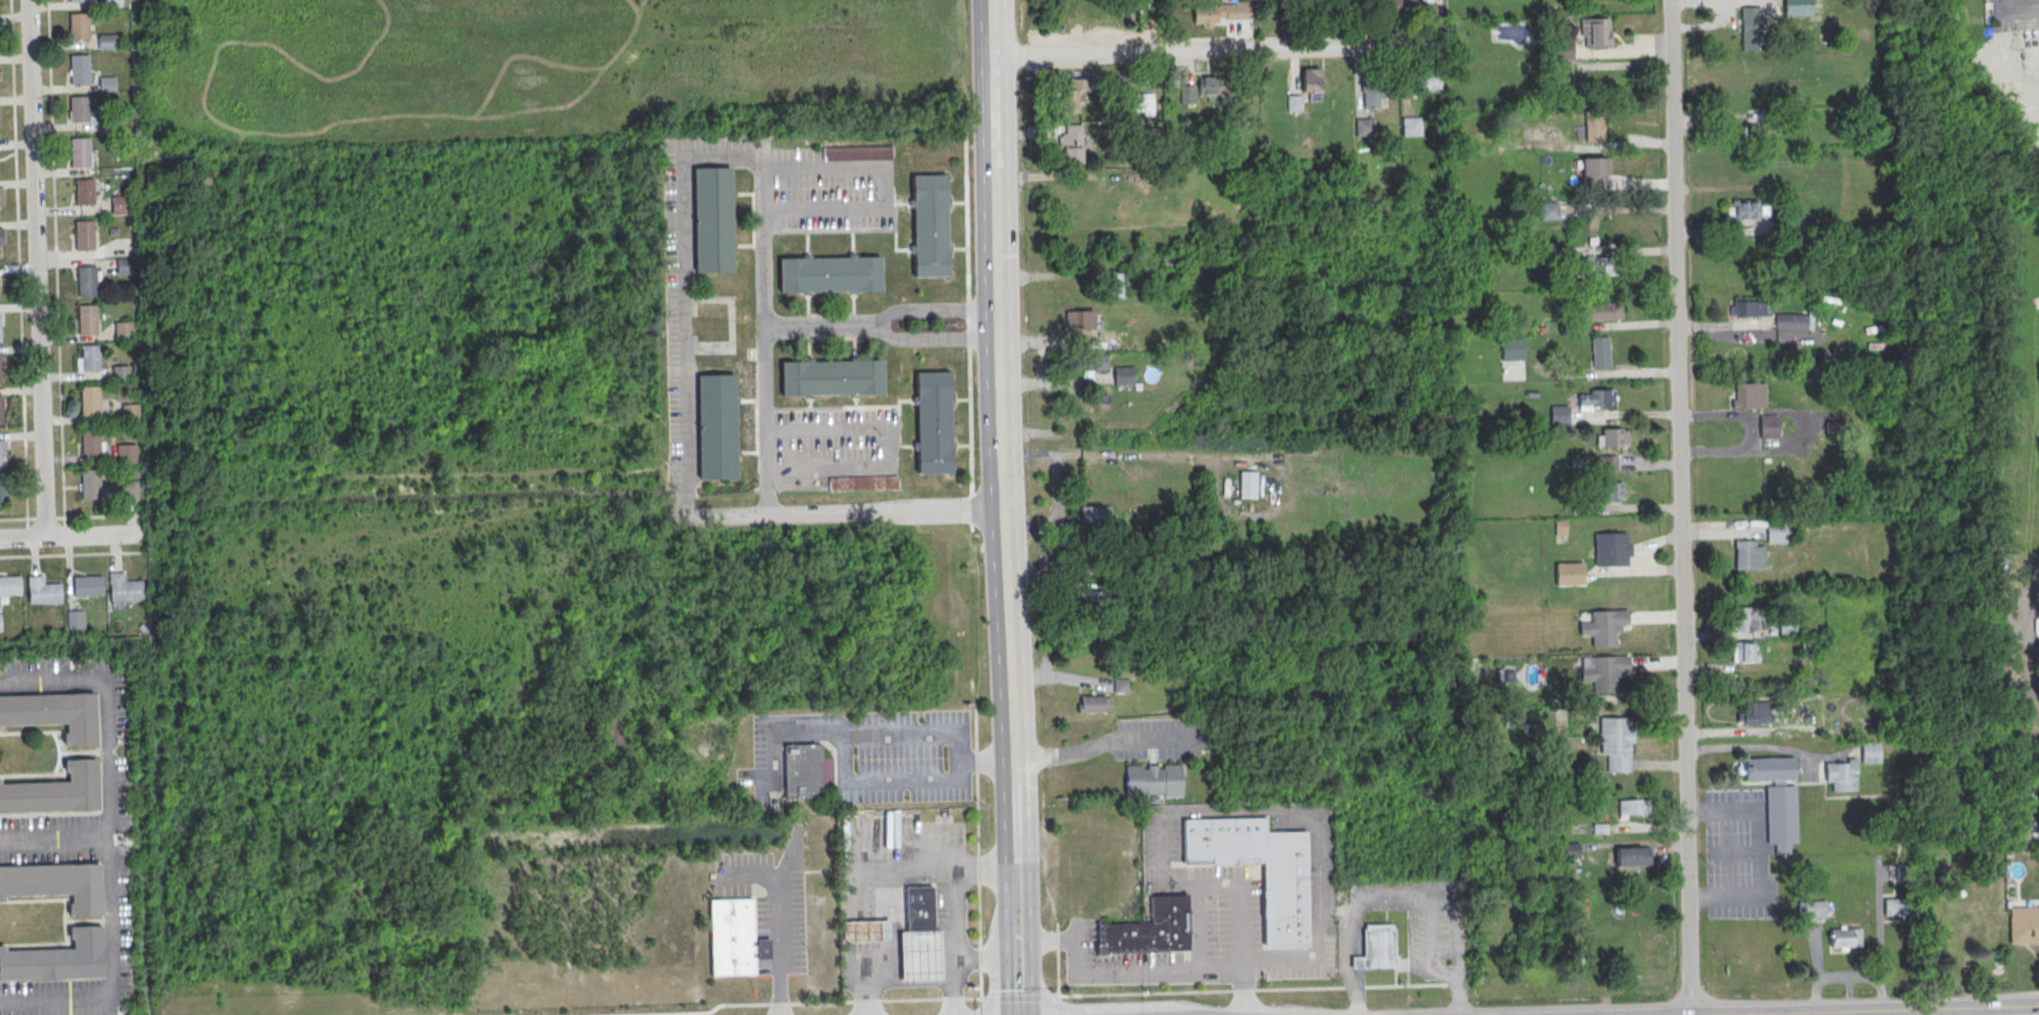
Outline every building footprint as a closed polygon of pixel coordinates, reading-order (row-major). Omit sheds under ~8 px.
[(103,8),(103,0),(120,0),(121,7),(103,8)] [(1387,13),(1416,13),(1416,0),(1387,0),(1387,13)] [(1784,16),(1783,0),(1811,0),(1811,15),(1784,16)] [(1193,5),(1233,4),(1233,2),(1251,1),(1251,19),(1224,20),(1224,17),(1216,17),(1217,22),(1193,23),(1193,5)] [(1740,7),(1760,6),(1761,50),(1741,50),(1740,7)] [(68,15),(87,14),(88,40),(69,40),(68,15)] [(1580,19),(1608,18),(1608,28),(1609,28),(1610,49),(1590,49),(1590,48),(1584,48),(1584,37),(1581,37),(1580,19)] [(97,35),(118,34),(118,49),(97,50),(97,35)] [(69,56),(88,55),(89,85),(70,85),(69,56)] [(1301,70),(1319,69),(1319,92),(1301,92),(1301,70)] [(1406,73),(1440,72),(1441,90),(1407,91),(1406,73)] [(1361,75),(1394,74),(1395,92),(1378,92),(1378,108),(1363,109),(1362,93),(1361,93),(1361,75)] [(97,90),(116,90),(116,76),(97,76),(97,90)] [(1198,78),(1216,77),(1216,81),(1228,81),(1228,87),(1231,87),(1231,97),(1226,105),(1217,105),(1217,103),(1207,103),(1206,95),(1198,95),(1198,78)] [(1080,112),(1080,90),(1088,90),(1088,78),(1069,78),(1069,89),(1061,89),(1061,112),(1080,112)] [(1179,85),(1194,85),(1194,103),(1179,104),(1179,85)] [(1120,95),(1151,93),(1152,111),(1121,112),(1120,95)] [(69,97),(88,96),(89,122),(70,123),(69,97)] [(1286,96),(1301,96),(1301,111),(1286,112),(1286,96)] [(99,116),(117,116),(117,132),(100,133),(99,116)] [(1401,118),(1420,117),(1421,135),(1402,136),(1401,118)] [(1602,117),(1585,117),(1585,141),(1602,141),(1602,117)] [(1355,119),(1374,119),(1374,137),(1355,137),(1355,119)] [(1065,125),(1081,125),(1083,164),(1063,165),(1063,150),(1058,150),(1058,136),(1061,136),(1061,134),(1066,134),(1065,125)] [(70,139),(88,138),(89,167),(70,168),(70,139)] [(823,148),(891,147),(892,160),(823,162),(823,148)] [(1581,159),(1604,158),(1605,176),(1600,176),(1600,190),(1582,191),(1581,159)] [(697,272),(695,169),(730,169),(732,271),(697,272)] [(913,278),(911,176),(946,175),(948,277),(913,278)] [(73,180),(92,179),(93,205),(74,205),(73,180)] [(111,197),(128,196),(129,214),(111,214),(111,197)] [(1731,201),(1757,200),(1757,205),(1763,205),(1763,218),(1757,218),(1757,221),(1731,222),(1731,201)] [(1539,203),(1558,202),(1558,210),(1558,220),(1540,220),(1539,203)] [(1770,221),(1792,220),(1792,237),(1770,238),(1770,221)] [(74,221),(93,221),(93,250),(75,250),(74,221)] [(1540,253),(1558,253),(1558,258),(1558,268),(1541,269),(1540,253)] [(778,259),(880,257),(881,292),(779,293),(778,259)] [(1569,259),(1569,277),(1617,276),(1616,257),(1569,259)] [(116,259),(132,259),(132,274),(116,274),(116,259)] [(77,267),(95,266),(96,296),(77,296),(77,267)] [(1106,271),(1106,298),(1127,298),(1127,271),(1106,271)] [(1733,302),(1765,301),(1765,317),(1734,317),(1734,316),(1730,316),(1730,307),(1733,307),(1733,302)] [(1621,303),(1621,319),(1586,321),(1585,305),(1621,303)] [(77,305),(96,305),(97,334),(78,335),(77,305)] [(1065,313),(1093,311),(1093,329),(1066,330),(1065,313)] [(1775,314),(1806,315),(1806,331),(1774,330),(1775,314)] [(1564,321),(1578,321),(1578,328),(1578,334),(1564,334),(1564,321)] [(114,323),(132,322),(132,338),(115,339),(114,323)] [(1591,338),(1608,337),(1610,369),(1593,370),(1591,338)] [(1501,340),(1523,339),(1524,360),(1502,361),(1501,340)] [(80,345),(99,345),(99,370),(81,371),(80,345)] [(1107,355),(1080,355),(1080,374),(1107,374),(1107,355)] [(780,363),(883,361),(883,396),(781,397),(780,363)] [(112,367),(128,366),(128,380),(112,380),(112,367)] [(1114,368),(1131,367),(1132,385),(1115,385),(1114,368)] [(916,475),(914,373),(949,372),(951,475),(916,475)] [(699,481),(697,376),(734,376),(736,480),(699,481)] [(1735,384),(1764,383),(1765,408),(1732,409),(1731,401),(1736,401),(1735,384)] [(79,387),(98,386),(99,416),(80,416),(79,387)] [(1590,390),(1613,390),(1614,407),(1591,407),(1591,411),(1579,412),(1578,395),(1590,395),(1590,390)] [(121,406),(138,405),(139,422),(121,422),(121,406)] [(1550,406),(1569,406),(1568,416),(1568,426),(1550,425),(1550,406)] [(1759,416),(1777,416),(1777,439),(1759,439),(1759,416)] [(81,428),(99,428),(100,453),(81,454),(81,428)] [(1601,429),(1621,429),(1621,431),(1627,431),(1627,446),(1621,446),(1621,448),(1601,448),(1601,429)] [(116,443),(135,442),(136,462),(117,462),(116,443)] [(1598,456),(1616,456),(1616,462),(1616,471),(1598,471),(1598,456)] [(80,468),(99,467),(100,497),(81,497),(80,468)] [(8,500),(0,500),(0,471),(7,471),(8,500)] [(1239,472),(1256,472),(1255,499),(1238,499),(1239,472)] [(828,478),(897,476),(898,490),(829,492),(828,478)] [(119,479),(137,479),(137,498),(120,498),(119,479)] [(1622,482),(1598,481),(1598,500),(1622,500),(1622,482)] [(1080,507),(1109,507),(1109,523),(1080,523),(1080,507)] [(1555,520),(1566,520),(1567,536),(1555,536),(1555,520)] [(1766,520),(1784,520),(1784,544),(1766,544),(1766,532),(1766,520)] [(1594,534),(1626,533),(1627,566),(1595,567),(1594,534)] [(1735,542),(1735,569),(1763,570),(1764,547),(1754,547),(1755,542),(1735,542)] [(1555,564),(1583,563),(1584,579),(1584,586),(1556,587),(1555,564)] [(107,572),(123,572),(123,580),(142,580),(143,599),(110,600),(109,583),(107,583),(107,572)] [(20,593),(0,594),(0,575),(20,574),(20,593)] [(72,575),(101,574),(102,593),(72,594),(72,575)] [(27,575),(42,575),(43,582),(60,582),(60,601),(28,602),(27,575)] [(1079,592),(1111,591),(1112,609),(1079,610),(1079,592)] [(1734,608),(1763,607),(1763,631),(1735,632),(1734,608)] [(84,609),(66,609),(66,628),(84,628),(84,609)] [(1591,612),(1627,610),(1628,626),(1620,626),(1621,631),(1614,632),(1615,647),(1592,648),(1591,636),(1579,637),(1579,623),(1591,622),(1591,612)] [(1732,663),(1758,663),(1758,642),(1732,642),(1732,663)] [(1591,658),(1628,656),(1628,672),(1621,672),(1621,677),(1615,678),(1615,693),(1593,694),(1592,682),(1580,683),(1579,669),(1592,668),(1591,658)] [(1113,679),(1129,679),(1129,693),(1113,693),(1113,686),(1113,679)] [(66,723),(0,725),(0,694),(95,691),(96,744),(63,745),(62,733),(66,733),(66,723)] [(1080,697),(1103,696),(1104,713),(1077,714),(1077,705),(1080,705),(1080,697)] [(1738,724),(1771,724),(1771,702),(1739,702),(1738,724)] [(1600,719),(1630,719),(1630,729),(1633,729),(1632,744),(1630,744),(1630,764),(1630,773),(1607,773),(1607,756),(1599,756),(1600,719)] [(1861,743),(1879,743),(1880,764),(1862,764),(1861,743)] [(784,745),(785,799),(820,799),(820,749),(815,745),(784,745)] [(99,810),(97,758),(64,759),(64,771),(68,771),(68,781),(1,783),(0,777),(0,814),(99,810)] [(1744,759),(1795,758),(1795,781),(1785,782),(1785,786),(1796,786),(1797,845),(1789,845),(1790,854),(1776,855),(1775,845),(1767,845),(1766,787),(1773,787),(1773,781),(1745,782),(1744,759)] [(1855,759),(1856,792),(1831,793),(1831,783),(1826,783),(1825,764),(1847,764),(1847,759),(1855,759)] [(1124,766),(1141,766),(1141,769),(1146,769),(1146,766),(1156,766),(1156,769),(1162,769),(1162,766),(1180,765),(1181,797),(1162,798),(1162,795),(1142,795),(1142,798),(1125,798),(1124,766)] [(1647,799),(1618,799),(1618,818),(1647,818),(1647,799)] [(1263,949),(1308,948),(1305,831),(1264,832),(1264,818),(1182,820),(1183,865),(1233,864),(1233,865),(1256,865),(1256,863),(1262,863),(1262,891),(1260,891),(1261,920),(1262,920),(1263,949)] [(1577,856),(1577,844),(1565,844),(1565,856),(1577,856)] [(1615,866),(1649,866),(1649,846),(1615,846),(1615,866)] [(3,901),(0,901),(0,865),(99,862),(101,914),(67,915),(67,903),(70,903),(70,893),(3,895),(3,901)] [(1895,865),(1911,865),(1912,880),(1896,881),(1895,865)] [(933,935),(931,886),(904,887),(905,936),(933,935)] [(1188,952),(1186,895),(1149,896),(1150,923),(1096,925),(1097,946),(1095,946),(1096,957),(1107,957),(1107,955),(1188,952)] [(709,901),(711,978),(753,976),(753,959),(749,959),(749,954),(756,954),(756,960),(769,960),(768,940),(755,940),(755,947),(750,947),(750,943),(753,943),(751,899),(709,901)] [(1884,899),(1913,899),(1913,916),(1884,916),(1884,899)] [(1798,902),(1825,901),(1826,919),(1799,920),(1798,902)] [(2009,944),(2032,944),(2032,942),(2038,942),(2038,907),(2009,908),(2010,918),(2008,918),(2009,944)] [(868,943),(889,942),(889,921),(868,922),(840,922),(841,944),(868,943)] [(1396,923),(1362,923),(1362,956),(1350,956),(1350,968),(1396,968),(1396,923)] [(104,978),(102,925),(69,926),(69,938),(72,938),(73,948),(5,950),(5,945),(0,945),(0,981),(104,978)] [(1830,930),(1860,929),(1861,948),(1831,949),(1830,930)] [(940,932),(898,933),(899,966),(900,983),(942,982),(941,964),(940,932)]
